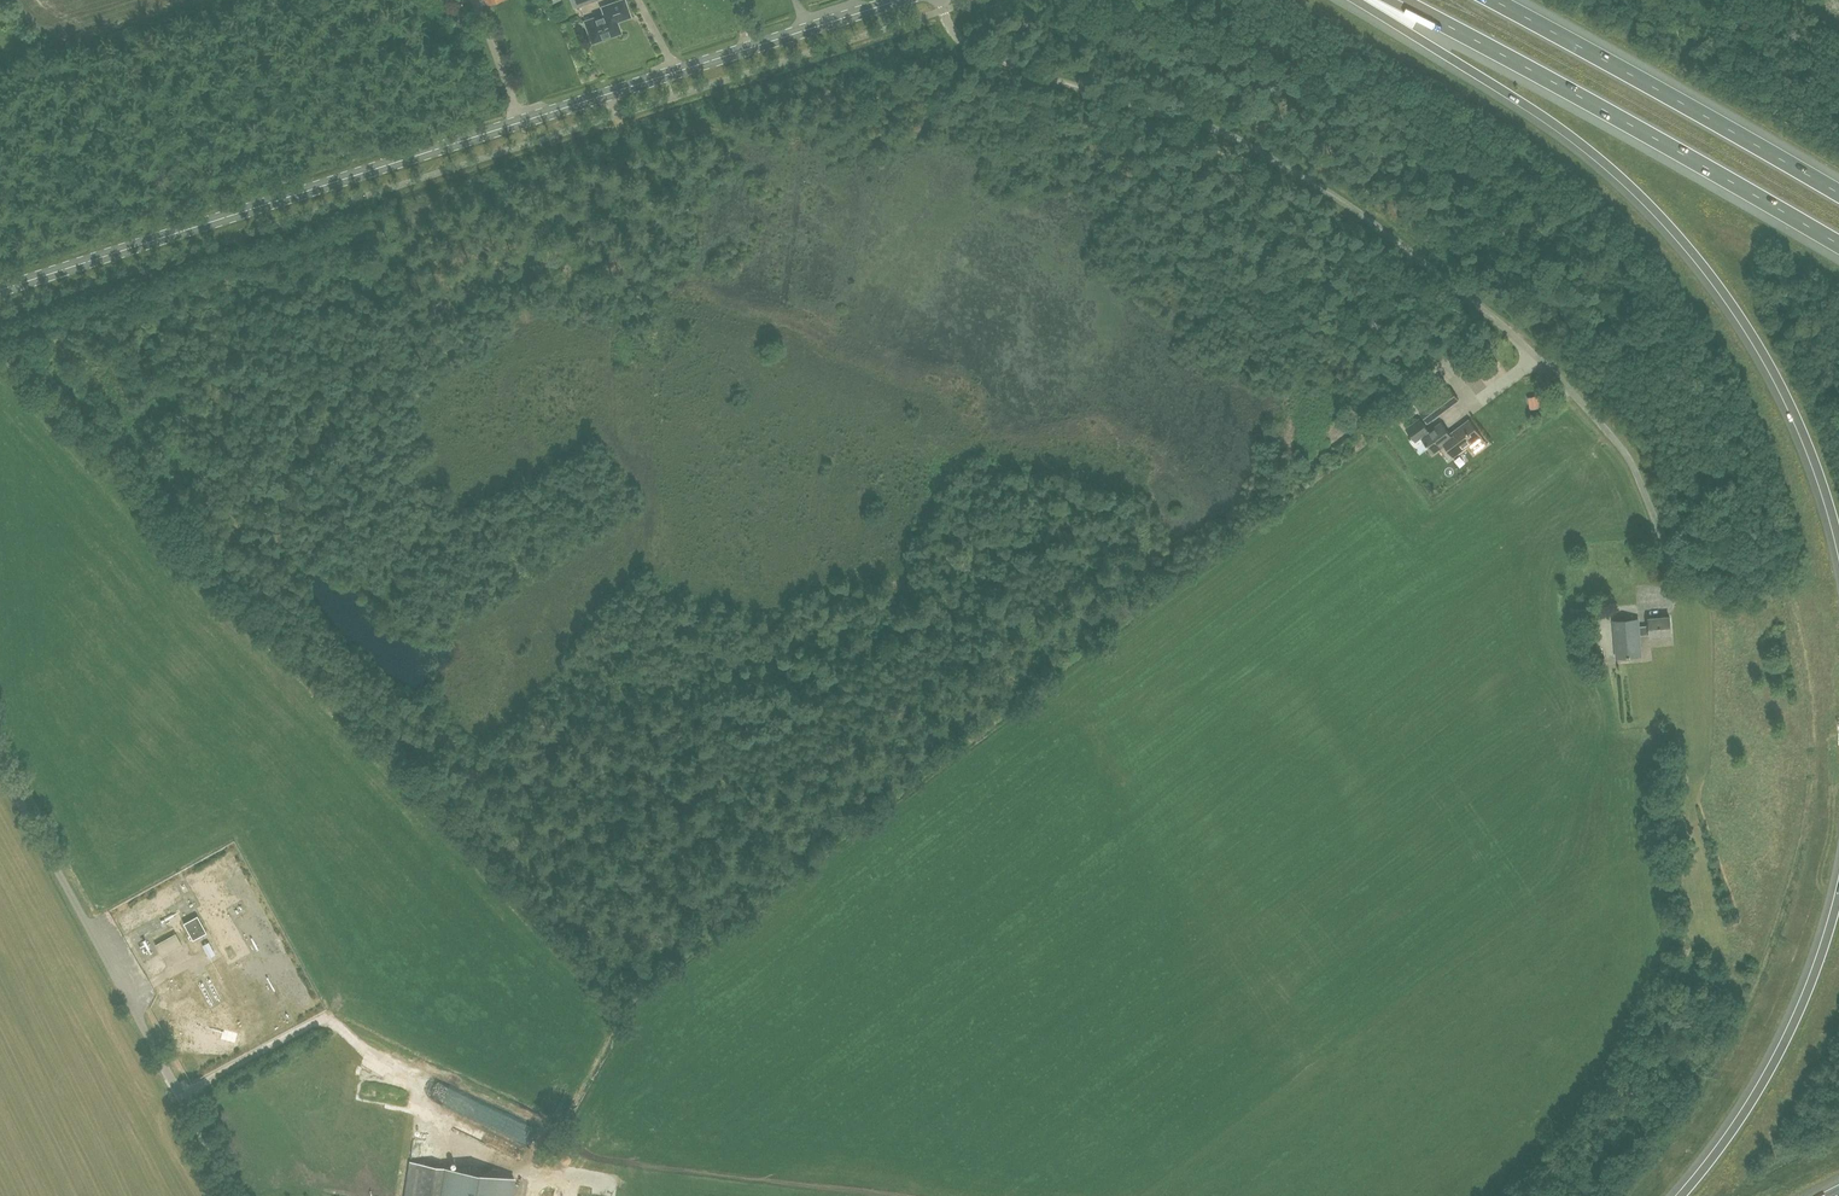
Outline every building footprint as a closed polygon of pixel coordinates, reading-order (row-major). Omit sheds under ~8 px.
[(619,19),(629,16),(624,0),(623,0),(603,7),(605,14),(586,21),(593,41),(620,32),(616,21),(619,19)] [(1490,353),(1474,365),(1484,377),(1499,364),(1490,353)] [(1452,368),(1446,370),(1450,381),(1457,379),(1452,368)] [(1410,421),(1422,413),(1429,422),(1459,399),(1450,388),(1447,390),(1439,379),(1434,383),(1433,382),(1427,387),(1426,386),(1411,397),(1415,403),(1404,412),(1410,421)] [(1543,394),(1529,397),(1531,409),(1545,406),(1543,394)] [(1488,443),(1470,419),(1451,433),(1442,421),(1430,431),(1420,418),(1407,428),(1415,438),(1420,434),(1434,453),(1441,448),(1449,460),(1469,445),(1475,453),(1488,443)] [(1500,451),(1512,447),(1510,441),(1498,444),(1500,451)] [(1650,633),(1650,635),(1671,633),(1670,616),(1649,618),(1649,625),(1639,626),(1638,619),(1614,621),(1617,657),(1641,655),(1639,634),(1640,634),(1640,633),(1650,633)] [(198,915),(184,923),(193,940),(207,932),(198,915)] [(182,945),(176,933),(155,944),(162,956),(182,945)] [(206,944),(213,957),(220,954),(213,941),(206,944)] [(226,953),(233,966),(256,955),(249,941),(226,953)] [(514,1177),(446,1167),(411,1162),(406,1195),(511,1195),(514,1177)]
